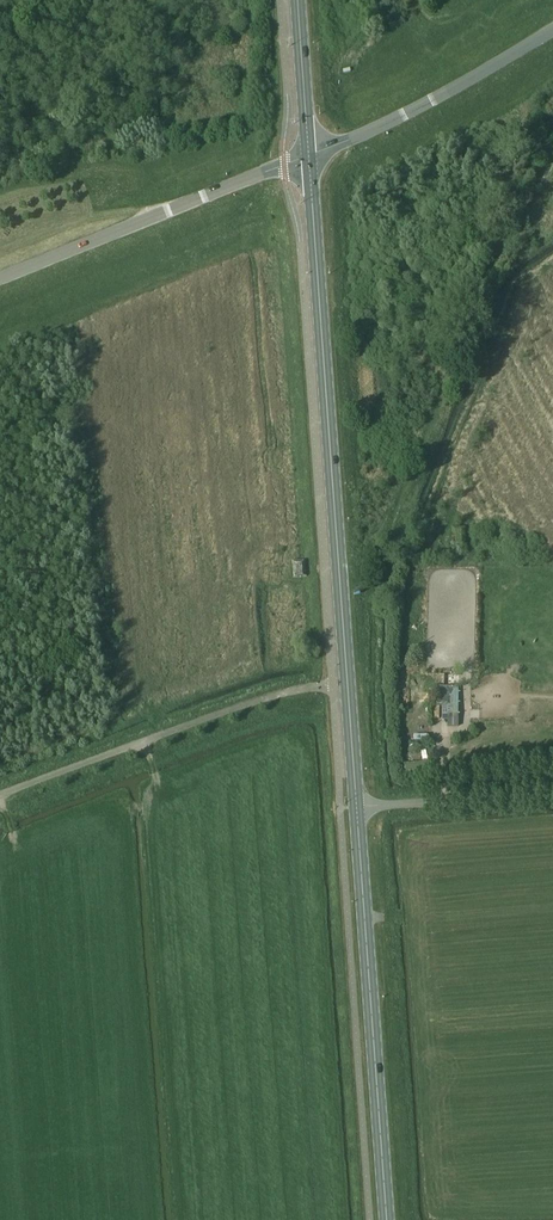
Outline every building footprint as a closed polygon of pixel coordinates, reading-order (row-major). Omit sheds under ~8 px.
[(458,556),(458,539),(444,539),(444,556),(458,556)] [(306,578),(306,561),(291,562),(292,579),(306,578)] [(461,689),(448,689),(449,722),(462,722),(461,689)]
